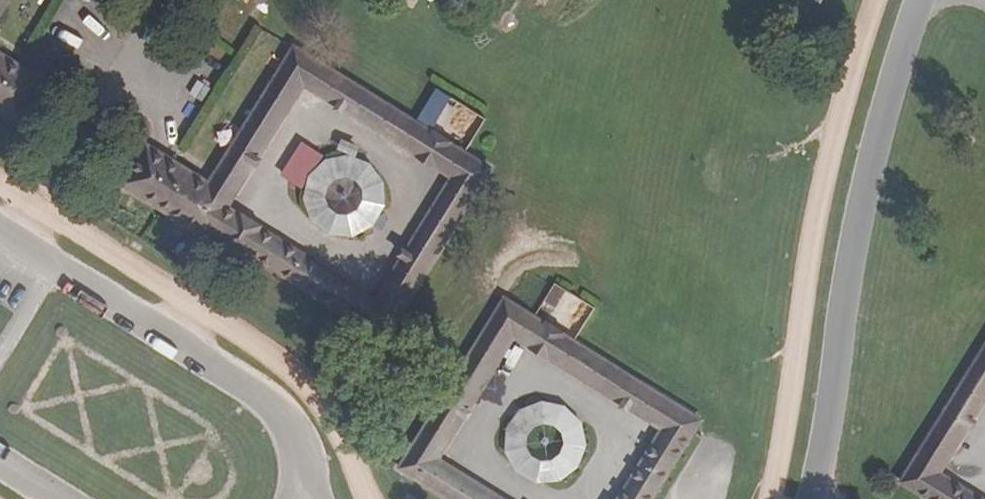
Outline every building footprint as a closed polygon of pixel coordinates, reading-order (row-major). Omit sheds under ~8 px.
[(227,240),(244,251),(383,337),(486,171),(293,51),(208,186),(171,163),(147,148),(123,185),(206,238),(211,230),(227,240)] [(21,117),(44,80),(20,65),(0,53),(0,105),(21,117)] [(433,125),(449,98),(437,91),(421,118),(433,125)] [(325,152),(304,222),(377,243),(397,173),(325,152)] [(553,283),(538,312),(577,333),(592,304),(553,283)] [(700,422),(506,304),(403,470),(450,498),(500,498),(438,461),(513,338),(665,430),(622,498),(653,498),(700,422)] [(902,482),(929,498),(977,498),(937,474),(984,396),(984,349),(902,482)] [(551,408),(526,397),(499,460),(570,490),(598,426),(565,412),(572,395),(559,390),(551,408)]
